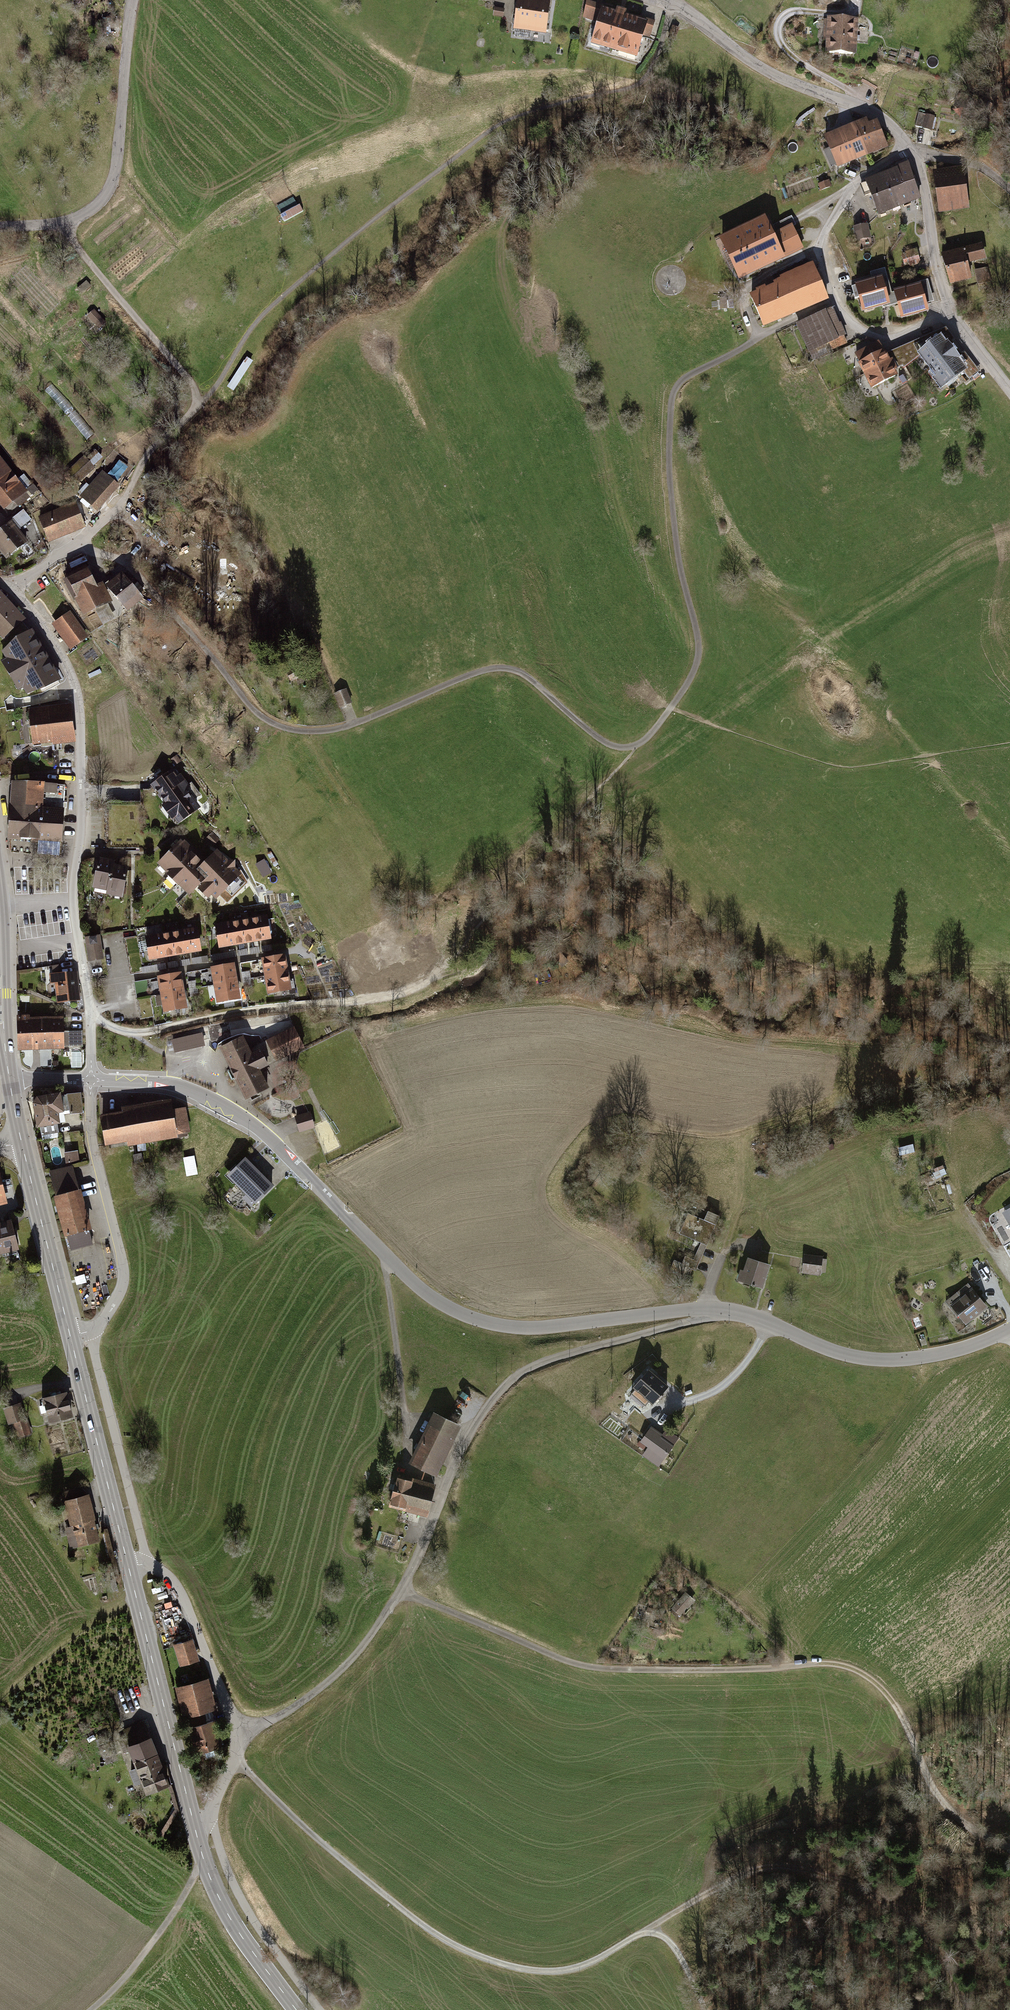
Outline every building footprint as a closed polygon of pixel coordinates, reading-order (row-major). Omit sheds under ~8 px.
[(532,0),(517,0),(513,32),(547,36),(551,2),(532,0)] [(619,17),(606,13),(606,10),(590,5),(584,23),(601,28),(594,53),(640,66),(647,42),(651,43),(656,25),(640,21),(640,23),(629,20),(630,16),(620,13),(619,17)] [(504,8),(494,7),(493,17),(502,19),(504,8)] [(854,57),(854,19),(825,19),(825,57),(854,57)] [(915,126),(922,128),(925,115),(918,114),(915,126)] [(931,130),(934,117),(925,115),(922,128),(931,130)] [(826,137),(838,166),(886,146),(876,122),(868,126),(866,120),(826,137)] [(880,214),(920,198),(907,165),(898,169),(899,172),(861,187),(865,195),(871,193),(880,214)] [(933,174),(939,212),(968,208),(961,170),(933,174)] [(829,180),(818,184),(821,192),(832,187),(829,180)] [(717,238),(738,281),(804,250),(792,224),(772,234),(764,216),(717,238)] [(864,249),(874,247),(870,228),(855,231),(858,245),(863,244),(864,249)] [(944,257),(953,291),(975,285),(970,268),(989,263),(984,246),(944,257)] [(916,249),(905,252),(909,266),(920,263),(916,249)] [(749,295),(762,328),(828,301),(812,264),(779,278),(781,282),(749,295)] [(858,298),(863,314),(897,305),(893,294),(891,294),(885,270),(870,273),(872,280),(851,286),(854,299),(858,298)] [(975,274),(979,288),(993,284),(988,270),(975,274)] [(893,294),(897,305),(901,320),(929,313),(926,304),(933,302),(928,281),(909,286),(909,288),(893,292),(893,294)] [(84,298),(93,289),(87,283),(78,292),(84,298)] [(95,311),(88,318),(103,333),(110,325),(95,311)] [(833,311),(796,326),(812,364),(820,360),(816,352),(845,340),(833,311)] [(945,329),(886,353),(890,361),(893,360),(898,371),(915,359),(942,392),(959,377),(965,383),(979,370),(945,329)] [(877,342),(854,354),(859,364),(857,365),(872,393),(899,378),(896,372),(898,371),(893,360),(890,361),(886,353),(884,350),(882,351),(877,342)] [(65,388),(61,394),(68,399),(72,394),(65,388)] [(104,419),(98,412),(95,415),(100,422),(104,419)] [(69,446),(73,442),(67,435),(62,439),(69,446)] [(69,477),(80,489),(97,474),(95,471),(105,462),(97,453),(87,463),(86,462),(69,477)] [(5,511),(16,503),(18,506),(38,491),(34,486),(26,492),(0,460),(0,504),(5,511)] [(82,496),(96,509),(118,485),(103,472),(82,496)] [(76,502),(38,517),(48,542),(86,527),(76,502)] [(31,520),(24,511),(13,519),(20,529),(31,520)] [(0,533),(0,551),(7,559),(27,542),(12,523),(0,533)] [(76,601),(84,617),(114,603),(104,583),(96,586),(87,568),(68,577),(78,599),(76,601)] [(128,610),(143,597),(122,572),(106,585),(128,610)] [(8,602),(0,594),(0,610),(8,602)] [(0,610),(0,634),(4,638),(23,619),(8,602),(0,610)] [(104,623),(116,615),(111,606),(99,614),(104,623)] [(54,624),(71,647),(86,636),(69,612),(54,624)] [(57,678),(30,632),(2,648),(8,660),(1,664),(16,691),(23,687),(28,695),(57,678)] [(287,672),(291,679),(303,673),(299,666),(287,672)] [(346,688),(334,693),(341,709),(352,704),(346,688)] [(29,710),(33,746),(74,741),(70,705),(29,710)] [(178,759),(171,763),(176,770),(182,765),(178,759)] [(177,823),(181,828),(202,812),(196,803),(203,797),(193,784),(189,787),(184,780),(180,782),(174,774),(152,789),(166,808),(163,810),(174,826),(177,823)] [(43,784),(13,782),(9,836),(39,838),(43,784)] [(63,785),(43,784),(39,838),(59,840),(63,785)] [(219,841),(215,835),(209,840),(214,845),(219,841)] [(218,904),(243,878),(220,854),(207,867),(184,844),(159,868),(193,902),(205,890),(218,904)] [(101,863),(94,894),(110,897),(116,871),(117,866),(101,863)] [(261,873),(270,889),(279,884),(270,868),(261,873)] [(109,901),(124,904),(131,874),(116,871),(110,897),(109,901)] [(268,919),(251,922),(255,947),(272,944),(268,919)] [(251,922),(234,925),(239,950),(255,947),(251,922)] [(234,925),(217,928),(222,953),(239,950),(234,925)] [(198,932),(181,935),(186,960),(203,957),(198,932)] [(181,935),(164,938),(168,963),(186,960),(181,935)] [(99,936),(85,938),(89,960),(103,957),(99,936)] [(164,938),(147,941),(151,966),(168,963),(164,938)] [(419,945),(423,951),(429,948),(425,942),(419,945)] [(263,962),(267,981),(291,976),(287,958),(263,962)] [(213,970),(216,988),(238,985),(235,966),(213,970)] [(57,1002),(79,1000),(77,973),(50,975),(51,987),(56,986),(57,1002)] [(250,975),(242,976),(245,990),(253,989),(250,975)] [(160,979),(163,998),(185,994),(182,976),(160,979)] [(267,981),(270,1000),(294,995),(291,976),(267,981)] [(197,983),(189,984),(192,1000),(200,999),(197,983)] [(216,988),(220,1007),(241,1004),(238,985),(216,988)] [(163,998),(166,1016),(188,1013),(185,994),(163,998)] [(29,1015),(16,1016),(18,1051),(31,1050),(31,1056),(43,1056),(43,1049),(41,1017),(29,1017),(29,1015)] [(41,1017),(43,1049),(63,1048),(62,1046),(62,1030),(61,1016),(41,1017)] [(220,1047),(246,1101),(270,1090),(261,1073),(272,1067),(270,1064),(305,1047),(294,1027),(250,1049),(243,1036),(220,1047)] [(82,1030),(62,1030),(62,1046),(83,1046),(82,1030)] [(201,1030),(169,1039),(173,1054),(205,1046),(201,1030)] [(80,1094),(67,1095),(70,1115),(82,1113),(80,1094)] [(35,1106),(41,1136),(58,1132),(57,1123),(58,1123),(56,1114),(63,1112),(59,1095),(39,1100),(35,1106)] [(122,1114),(100,1117),(105,1145),(127,1141),(128,1147),(178,1139),(177,1135),(190,1132),(186,1108),(173,1110),(171,1099),(121,1108),(122,1114)] [(297,1119),(301,1136),(317,1132),(313,1116),(297,1119)] [(72,1146),(69,1135),(63,1137),(65,1147),(72,1146)] [(915,1146),(898,1151),(901,1159),(917,1154),(915,1146)] [(77,1151),(64,1153),(65,1163),(79,1161),(77,1151)] [(755,1153),(755,1167),(768,1168),(768,1153),(755,1153)] [(182,1158),(187,1177),(198,1174),(193,1156),(182,1158)] [(255,1206),(274,1187),(245,1158),(226,1177),(255,1206)] [(50,1173),(70,1249),(92,1243),(71,1167),(50,1173)] [(949,1176),(946,1168),(936,1173),(939,1181),(949,1176)] [(9,1210),(7,1201),(15,1199),(11,1181),(2,1183),(0,1174),(0,1212),(9,1210)] [(682,1237),(708,1248),(721,1219),(694,1208),(682,1237)] [(1009,1229),(1009,1208),(1001,1213),(1009,1229)] [(0,1222),(0,1256),(18,1251),(11,1220),(0,1222)] [(761,1234),(745,1232),(744,1240),(760,1242),(761,1234)] [(825,1259),(805,1257),(804,1275),(823,1277),(823,1275),(827,1275),(828,1261),(824,1261),(825,1259)] [(762,1296),(772,1269),(750,1261),(746,1275),(743,1274),(738,1288),(762,1296)] [(967,1283),(944,1303),(964,1327),(988,1308),(967,1283)] [(655,1402),(656,1403),(672,1384),(652,1367),(636,1387),(646,1395),(641,1400),(650,1407),(655,1402)] [(49,1414),(51,1423),(73,1417),(66,1392),(42,1399),(44,1406),(41,1407),(43,1415),(49,1414)] [(21,1405),(5,1409),(9,1425),(15,1424),(19,1441),(33,1438),(28,1419),(25,1420),(21,1405)] [(436,1411),(412,1461),(438,1474),(463,1424),(436,1411)] [(659,1432),(643,1454),(661,1467),(682,1439),(669,1429),(663,1436),(659,1432)] [(428,1522),(438,1485),(399,1474),(390,1506),(421,1515),(420,1519),(428,1522)] [(68,1499),(66,1500),(72,1526),(67,1527),(72,1549),(101,1542),(89,1494),(87,1495),(85,1486),(66,1491),(68,1499)] [(670,1607),(682,1618),(696,1602),(685,1592),(670,1607)] [(175,1645),(182,1667),(199,1661),(192,1640),(175,1645)] [(179,1689),(186,1718),(213,1711),(206,1682),(179,1689)] [(144,1779),(148,1791),(168,1783),(143,1721),(123,1729),(139,1767),(130,1771),(135,1783),(144,1779)] [(215,1721),(192,1727),(194,1735),(192,1736),(194,1745),(196,1745),(198,1752),(222,1745),(215,1721)] [(96,1743),(107,1767),(116,1763),(105,1739),(96,1743)]
